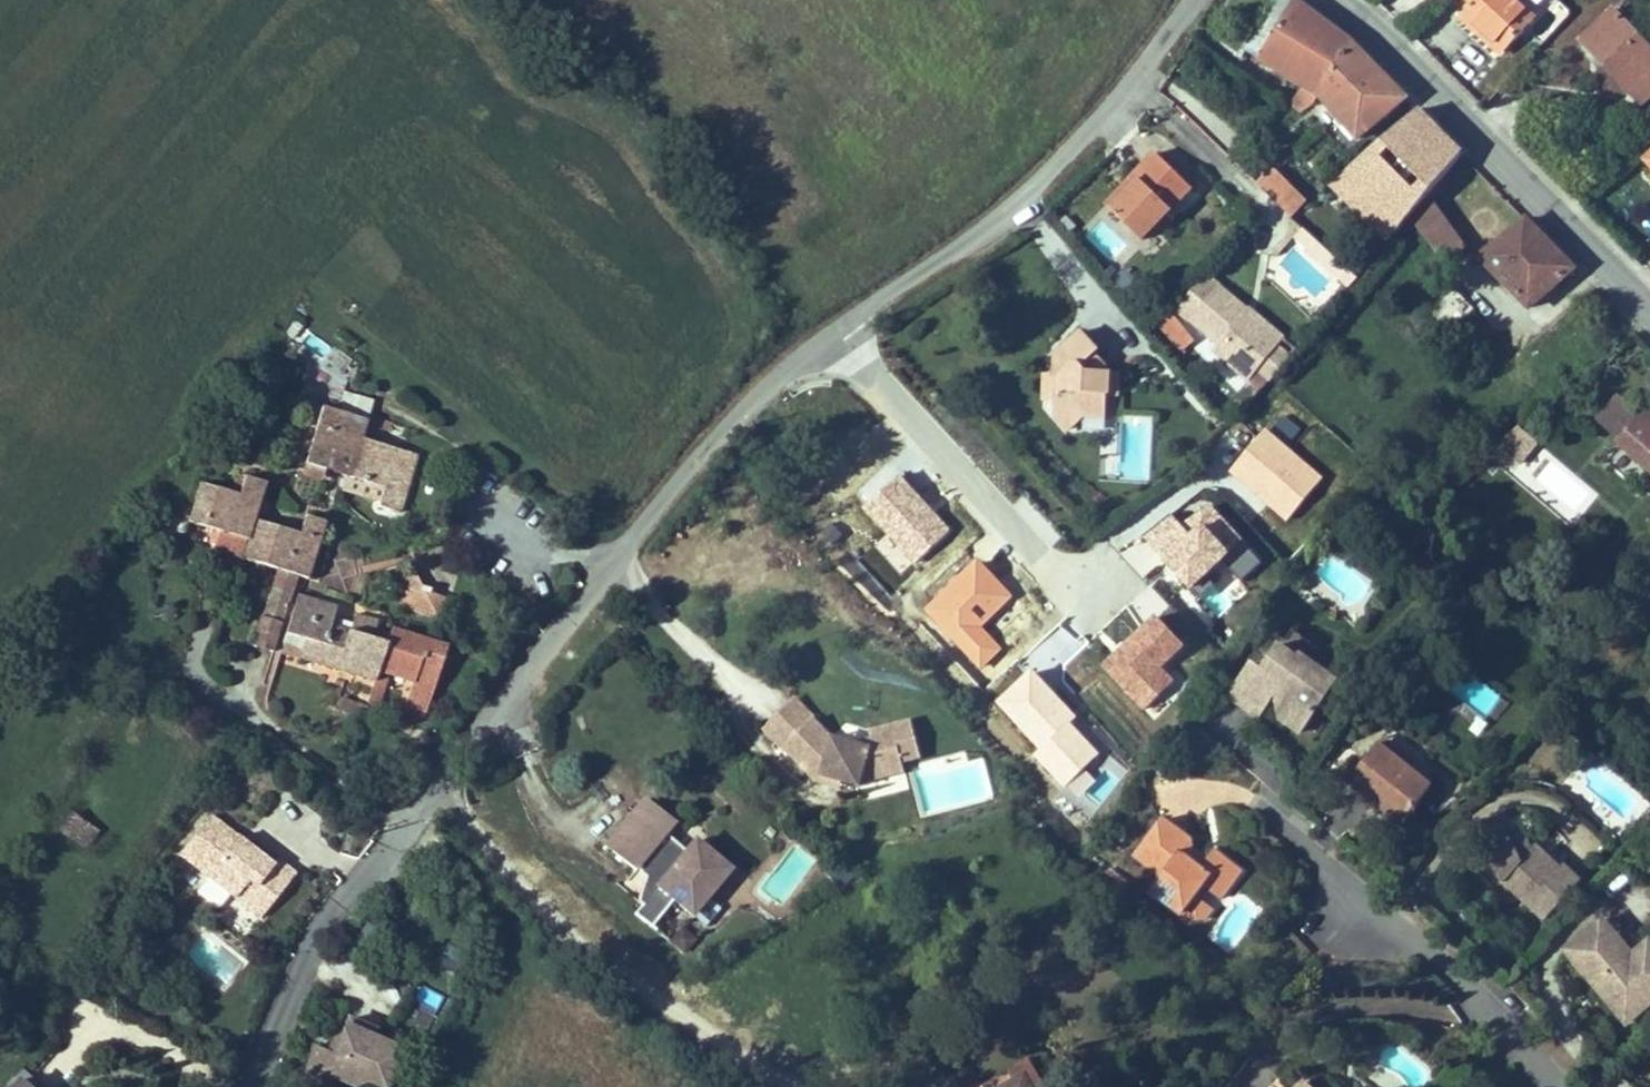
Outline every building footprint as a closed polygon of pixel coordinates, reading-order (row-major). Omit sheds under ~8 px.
[(1307,87),(1293,106),(1302,114),(1315,105),(1320,96),(1319,95),(1352,43),(1295,1),(1294,0),(1278,0),(1247,50),(1307,87)] [(1515,0),(1470,0),(1474,4),(1464,15),(1505,53),(1536,20),(1515,0)] [(1643,104),(1649,97),(1649,49),(1613,10),(1588,35),(1608,56),(1602,62),(1643,104)] [(1602,62),(1608,56),(1588,35),(1581,41),(1602,62)] [(1320,96),(1358,139),(1407,98),(1352,43),(1319,95),(1320,96)] [(1462,154),(1419,110),(1338,179),(1366,207),(1395,235),(1462,154)] [(1193,188),(1157,153),(1130,180),(1135,185),(1111,211),(1143,241),(1193,188)] [(1295,191),(1273,168),(1261,179),(1283,202),(1295,191)] [(1366,207),(1338,179),(1331,184),(1360,213),(1366,207)] [(1135,185),(1130,180),(1106,206),(1111,211),(1135,185)] [(1304,205),(1297,198),(1293,203),(1300,209),(1304,205)] [(1465,248),(1434,204),(1415,221),(1447,262),(1465,248)] [(1395,235),(1366,207),(1360,213),(1389,242),(1395,235)] [(1527,220),(1481,258),(1530,308),(1575,269),(1527,220)] [(1247,310),(1207,276),(1178,310),(1219,344),(1213,350),(1249,381),(1259,369),(1278,347),(1243,317),(1248,311),(1247,310)] [(1451,333),(1473,311),(1452,288),(1429,310),(1451,333)] [(315,315),(303,308),(297,318),(308,325),(315,315)] [(1272,380),(1297,350),(1284,339),(1285,338),(1249,308),(1247,310),(1248,311),(1243,317),(1278,347),(1259,369),(1272,380)] [(1084,416),(1107,417),(1108,394),(1109,372),(1095,356),(1101,350),(1084,331),(1056,356),(1055,377),(1055,380),(1061,380),(1060,392),(1054,392),(1054,399),(1054,414),(1068,430),(1084,416)] [(1118,395),(1119,372),(1109,372),(1108,394),(1118,395)] [(1060,392),(1061,380),(1055,380),(1055,377),(1045,377),(1044,399),(1054,399),(1054,392),(1060,392)] [(368,421),(355,417),(361,398),(355,397),(354,401),(342,397),(337,411),(323,407),(318,426),(306,464),(326,470),(347,477),(385,488),(382,498),(379,507),(400,513),(417,455),(371,441),(376,427),(378,420),(369,416),(368,421)] [(1621,397),(1598,423),(1649,468),(1649,421),(1621,397)] [(323,407),(305,402),(300,420),(318,426),(323,407)] [(378,420),(376,427),(390,431),(392,424),(378,420)] [(326,470),(306,464),(303,474),(323,480),(326,470)] [(239,495),(245,476),(238,474),(232,493),(239,495)] [(904,474),(866,508),(914,563),(953,530),(904,474)] [(239,495),(232,493),(201,483),(189,521),(189,522),(228,534),(248,540),(244,555),(243,559),(280,570),(298,576),(308,579),(326,522),(306,516),(300,534),(265,523),(271,504),(261,501),(266,483),(245,476),(239,495)] [(385,488),(347,477),(344,487),(382,498),(385,488)] [(1173,513),(1145,538),(1200,599),(1228,574),(1239,587),(1264,564),(1211,505),(1186,528),(1173,513)] [(248,540),(228,534),(224,549),(244,555),(248,540)] [(399,607),(439,619),(445,598),(429,594),(431,588),(422,585),(414,570),(411,569),(399,607)] [(282,623),(298,576),(280,570),(264,617),(282,623)] [(299,658),(375,682),(373,686),(380,687),(384,672),(387,673),(413,681),(406,704),(427,711),(446,649),(391,631),(387,643),(373,639),(378,621),(355,614),(352,624),(350,631),(331,626),(333,618),(336,607),(299,595),(286,634),(281,651),(299,657),(299,658)] [(264,617),(263,616),(253,646),(273,652),(282,623),(264,617)] [(352,624),(333,618),(331,626),(350,631),(352,624)] [(1159,619),(1107,668),(1146,709),(1175,683),(1162,669),(1185,647),(1159,619)] [(1346,671),(1292,631),(1281,646),(1299,660),(1302,656),(1338,682),(1346,671)] [(1338,682),(1302,656),(1299,660),(1281,646),(1263,671),(1253,664),(1229,697),(1258,718),(1275,695),(1282,700),(1278,705),(1281,719),(1301,733),(1338,682)] [(373,719),(387,673),(384,672),(380,687),(373,686),(367,707),(364,716),(373,719)] [(1036,674),(1001,706),(1041,751),(1034,758),(1064,791),(1102,757),(1072,724),(1077,720),(1036,674)] [(341,712),(345,699),(338,697),(334,710),(341,712)] [(367,707),(345,699),(341,712),(363,720),(364,716),(367,707)] [(815,719),(796,699),(765,729),(784,749),(815,719)] [(784,749),(816,782),(823,776),(843,781),(861,786),(862,783),(906,773),(903,763),(896,733),(873,739),(870,748),(833,738),(815,719),(784,749)] [(922,758),(913,720),(871,731),(873,739),(896,733),(903,763),(922,758)] [(1410,759),(1384,738),(1379,745),(1405,766),(1410,759)] [(1405,766),(1379,745),(1349,782),(1402,824),(1432,787),(1405,766)] [(843,781),(823,776),(816,782),(840,789),(843,781)] [(674,826),(644,801),(607,845),(638,870),(646,860),(654,867),(646,877),(644,882),(639,902),(643,905),(635,914),(652,927),(674,900),(692,914),(728,870),(694,842),(686,852),(666,836),(674,826)] [(272,865),(210,815),(180,853),(235,897),(250,880),(264,891),(250,909),(261,917),(295,875),(276,860),(272,865)] [(95,834),(73,817),(63,831),(85,848),(95,834)] [(1164,819),(1136,856),(1163,877),(1152,891),(1182,914),(1196,896),(1203,886),(1221,900),(1242,872),(1215,851),(1211,855),(1201,869),(1195,864),(1193,850),(1188,846),(1192,841),(1164,819)] [(1558,872),(1533,849),(1526,833),(1512,839),(1504,820),(1479,830),(1503,882),(1544,921),(1582,880),(1565,864),(1561,869),(1558,872)] [(1211,855),(1192,841),(1188,846),(1193,850),(1195,864),(1201,869),(1211,855)] [(1561,869),(1536,846),(1533,849),(1558,872),(1561,869)] [(654,867),(646,860),(638,870),(646,877),(654,867)] [(853,874),(839,860),(829,869),(843,884),(853,874)] [(264,891),(250,880),(235,897),(250,909),(264,891)] [(1213,910),(1196,896),(1182,914),(1189,920),(1207,918),(1213,910)] [(1633,956),(1603,920),(1566,950),(1599,989),(1603,986),(1607,990),(1603,994),(1627,1023),(1646,1007),(1637,997),(1649,986),(1649,942),(1633,956)] [(437,1012),(443,995),(421,986),(414,1003),(437,1012)] [(1607,990),(1603,986),(1599,989),(1603,994),(1607,990)] [(1637,997),(1646,1007),(1649,1004),(1649,986),(1637,997)] [(302,1081),(315,1086),(320,1086),(329,1083),(332,1076),(355,1086),(367,1081),(381,1086),(386,1086),(395,1065),(386,1061),(393,1046),(372,1037),(375,1030),(349,1019),(332,1056),(315,1049),(302,1081)] [(984,1086),(1010,1086),(1026,1078),(1032,1086),(1046,1086),(1031,1060),(984,1086)] [(1026,1078),(1010,1086),(1032,1086),(1026,1078)]
